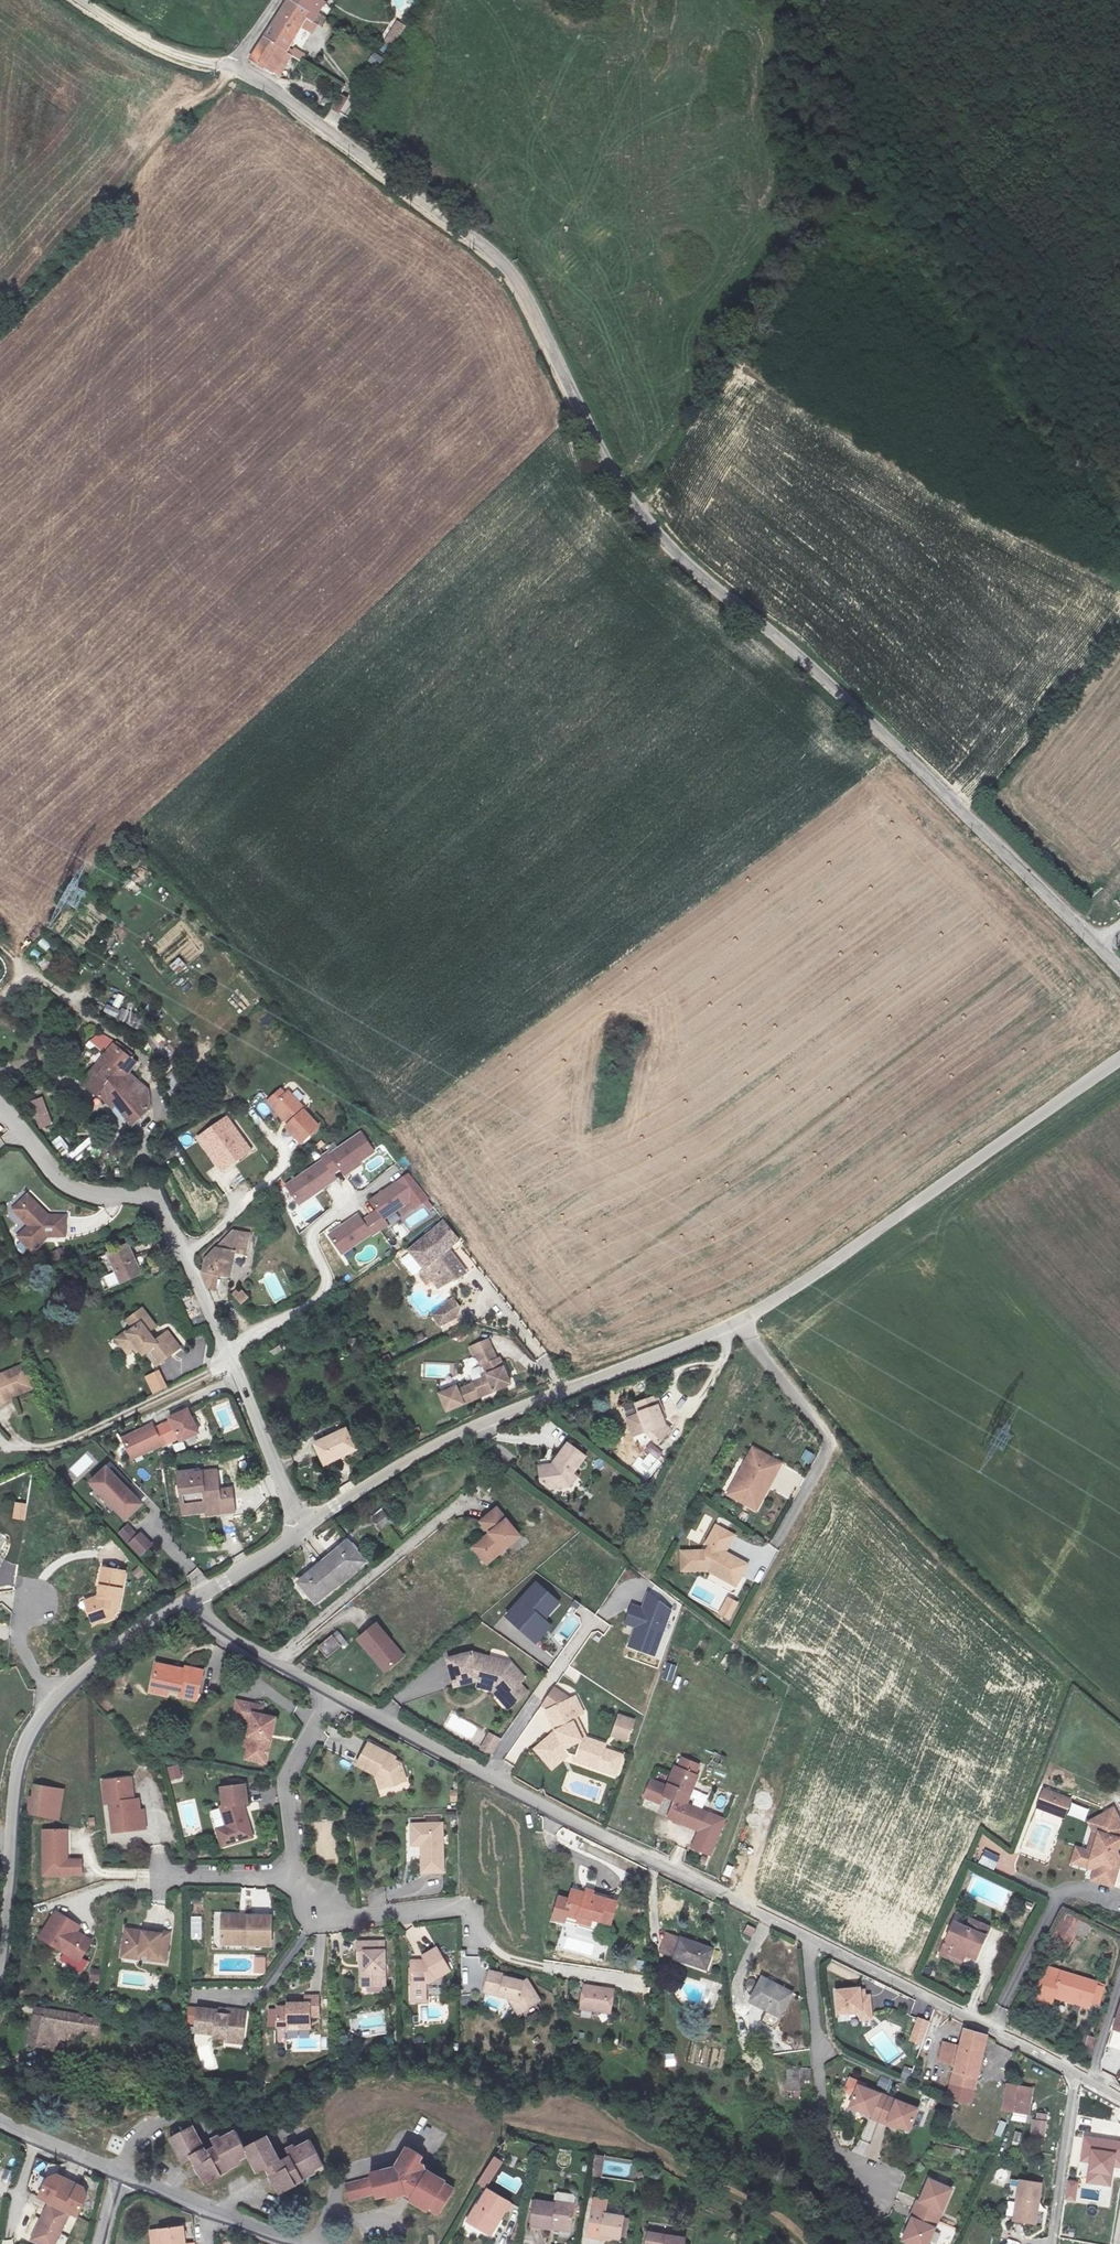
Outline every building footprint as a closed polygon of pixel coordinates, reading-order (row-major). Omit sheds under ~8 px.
[(291,0),(290,0),(265,36),(286,50),(307,15),(311,18),(314,15),(291,0)] [(314,15),(323,0),(291,0),(314,15)] [(413,11),(410,0),(394,0),(398,16),(413,11)] [(387,40),(395,46),(408,26),(400,21),(387,40)] [(286,50),(265,36),(250,58),(272,73),(286,50)] [(374,52),(369,61),(379,67),(384,59),(374,52)] [(347,96),(339,90),(331,103),(339,109),(347,96)] [(192,971),(187,979),(196,985),(201,977),(192,971)] [(144,1013),(158,1018),(160,1010),(147,1005),(144,1013)] [(116,1021),(141,1030),(145,1018),(132,1013),(132,1014),(120,1010),(116,1021)] [(97,1046),(66,1086),(89,1103),(94,1096),(115,1126),(130,1111),(133,1090),(114,1075),(121,1066),(97,1046)] [(272,1101),(278,1096),(274,1090),(260,1101),(267,1110),(275,1105),(272,1101)] [(289,1145),(308,1131),(295,1114),(296,1113),(281,1093),(278,1096),(272,1101),(275,1105),(267,1110),(276,1121),(277,1120),(280,1124),(276,1128),(289,1145)] [(53,1123),(43,1096),(28,1101),(38,1128),(53,1123)] [(255,1146),(227,1111),(194,1138),(219,1171),(255,1146)] [(319,1160),(283,1185),(297,1205),(337,1179),(335,1174),(340,1170),(344,1175),(378,1153),(360,1129),(320,1156),(319,1160)] [(52,1142),(65,1160),(73,1154),(60,1136),(52,1142)] [(86,1141),(74,1149),(80,1157),(91,1149),(86,1141)] [(356,1213),(325,1234),(342,1255),(372,1237),(390,1224),(417,1206),(398,1181),(370,1198),(377,1210),(362,1219),(356,1213)] [(12,1209),(15,1212),(29,1197),(27,1195),(12,1209)] [(29,1197),(15,1212),(28,1225),(17,1236),(31,1251),(46,1236),(64,1235),(64,1216),(49,1216),(46,1219),(44,1217),(46,1215),(29,1197)] [(426,1290),(454,1273),(434,1248),(446,1239),(432,1222),(395,1250),(410,1271),(404,1275),(410,1283),(416,1278),(426,1290)] [(227,1257),(231,1236),(216,1234),(192,1264),(190,1282),(199,1284),(200,1277),(215,1280),(219,1256),(227,1257)] [(128,1277),(114,1246),(92,1255),(106,1286),(128,1277)] [(61,1247),(51,1252),(56,1262),(66,1257),(61,1247)] [(265,1284),(274,1302),(286,1296),(277,1278),(265,1284)] [(241,1304),(249,1299),(242,1289),(235,1294),(241,1304)] [(433,1312),(418,1301),(411,1317),(418,1329),(437,1321),(433,1312)] [(131,1380),(154,1369),(147,1351),(138,1355),(133,1344),(146,1338),(136,1316),(116,1324),(122,1337),(114,1340),(115,1345),(104,1349),(111,1368),(123,1362),(131,1380)] [(473,1400),(505,1387),(493,1358),(487,1361),(480,1347),(465,1353),(471,1368),(476,1365),(481,1378),(467,1383),(473,1400)] [(153,1349),(147,1351),(154,1369),(161,1366),(153,1349)] [(20,1392),(11,1370),(0,1375),(0,1401),(20,1392)] [(632,1403),(620,1407),(624,1417),(635,1413),(632,1403)] [(667,1435),(662,1407),(640,1413),(646,1445),(661,1456),(673,1439),(667,1435)] [(198,1434),(186,1410),(167,1420),(168,1421),(178,1441),(180,1444),(198,1434)] [(153,1423),(121,1437),(133,1462),(178,1441),(168,1421),(155,1427),(153,1423)] [(342,1448),(333,1429),(301,1444),(312,1468),(328,1460),(327,1455),(342,1448)] [(566,1479),(580,1460),(561,1445),(548,1461),(532,1466),(537,1482),(547,1487),(566,1479)] [(768,1454),(748,1445),(741,1461),(738,1460),(723,1491),(749,1503),(760,1480),(756,1478),(768,1454)] [(809,1465),(815,1455),(806,1450),(800,1460),(809,1465)] [(772,1456),(768,1454),(756,1478),(760,1480),(772,1456)] [(771,1490),(792,1500),(804,1475),(782,1465),(771,1490)] [(104,1470),(92,1481),(108,1498),(104,1501),(113,1509),(114,1507),(125,1519),(138,1506),(104,1470)] [(181,1487),(183,1507),(192,1506),(192,1501),(203,1500),(204,1516),(232,1513),(230,1490),(217,1490),(216,1473),(191,1475),(190,1470),(173,1472),(175,1488),(181,1487)] [(92,1481),(89,1485),(104,1501),(108,1498),(92,1481)] [(192,1506),(183,1507),(184,1517),(204,1516),(203,1500),(192,1501),(192,1506)] [(114,1507),(113,1509),(123,1520),(125,1519),(114,1507)] [(487,1507),(471,1520),(480,1531),(468,1541),(482,1557),(505,1538),(500,1531),(504,1528),(487,1507)] [(381,1529),(392,1523),(384,1509),(373,1515),(381,1529)] [(700,1545),(677,1552),(682,1570),(702,1564),(713,1571),(715,1566),(733,1575),(742,1559),(719,1547),(728,1530),(710,1520),(701,1538),(704,1539),(700,1545)] [(127,1527),(121,1533),(131,1544),(138,1537),(127,1527)] [(504,1528),(500,1531),(505,1538),(510,1534),(504,1528)] [(141,1534),(138,1537),(131,1544),(142,1555),(152,1545),(141,1534)] [(311,1603),(360,1559),(342,1538),(292,1582),(311,1603)] [(482,1557),(468,1541),(463,1545),(477,1562),(482,1557)] [(169,1557),(179,1552),(175,1544),(165,1549),(169,1557)] [(715,1566),(713,1571),(730,1580),(733,1575),(715,1566)] [(96,1599),(88,1604),(94,1612),(89,1616),(96,1628),(108,1621),(110,1613),(113,1614),(124,1577),(103,1571),(98,1589),(102,1590),(99,1600),(96,1599)] [(568,1596),(538,1571),(501,1612),(531,1640),(568,1596)] [(683,1603),(650,1582),(625,1636),(656,1657),(683,1603)] [(717,1616),(729,1622),(739,1602),(728,1596),(717,1616)] [(94,1612),(88,1604),(83,1607),(89,1616),(94,1612)] [(364,1621),(346,1636),(360,1653),(363,1651),(376,1666),(392,1653),(364,1621)] [(305,1644),(314,1655),(328,1643),(320,1632),(305,1644)] [(459,1652),(435,1659),(443,1686),(467,1679),(479,1685),(480,1682),(486,1686),(490,1699),(480,1702),(484,1714),(508,1707),(504,1695),(510,1693),(505,1674),(459,1652)] [(173,1669),(173,1657),(154,1656),(154,1684),(149,1684),(149,1704),(180,1704),(181,1685),(169,1684),(169,1669),(173,1669)] [(238,1717),(237,1728),(244,1729),(243,1745),(238,1744),(237,1755),(262,1758),(267,1710),(254,1709),(256,1700),(227,1696),(225,1716),(238,1717)] [(566,1704),(537,1717),(547,1738),(522,1750),(530,1767),(552,1756),(554,1759),(564,1767),(565,1763),(605,1782),(612,1762),(594,1756),(595,1751),(576,1744),(571,1735),(567,1737),(564,1729),(566,1723),(573,1720),(566,1704)] [(244,1729),(237,1728),(235,1743),(238,1744),(243,1745),(244,1729)] [(606,1729),(599,1750),(615,1756),(622,1735),(606,1729)] [(492,1755),(502,1738),(489,1731),(479,1748),(492,1755)] [(376,1777),(380,1777),(388,1776),(389,1792),(410,1792),(409,1768),(394,1759),(396,1754),(368,1739),(353,1764),(376,1777)] [(552,1756),(530,1767),(531,1769),(554,1759),(552,1756)] [(167,1767),(172,1781),(183,1778),(179,1763),(167,1767)] [(388,1776),(380,1777),(381,1792),(389,1792),(388,1776)] [(650,1808),(667,1813),(670,1805),(681,1810),(675,1827),(708,1839),(715,1820),(693,1813),(703,1784),(679,1776),(672,1796),(656,1790),(650,1808)] [(120,1777),(101,1780),(103,1791),(98,1791),(100,1803),(104,1802),(108,1831),(140,1826),(138,1808),(134,1809),(132,1797),(127,1798),(123,1799),(122,1796),(122,1793),(120,1777)] [(28,1797),(24,1796),(23,1812),(55,1816),(58,1787),(30,1783),(28,1797)] [(239,1805),(238,1785),(210,1786),(211,1805),(206,1805),(208,1841),(235,1840),(234,1817),(230,1818),(230,1805),(239,1805)] [(1073,1800),(1045,1788),(1037,1806),(1066,1818),(1073,1800)] [(1087,1874),(1108,1881),(1116,1854),(1112,1847),(1119,1823),(1109,1803),(1102,1807),(1100,1812),(1089,1818),(1094,1827),(1088,1848),(1084,1846),(1076,1844),(1072,1859),(1081,1862),(1085,1860),(1091,1862),(1087,1874)] [(1100,1812),(1102,1807),(1084,1817),(1090,1828),(1084,1846),(1088,1848),(1094,1827),(1089,1818),(1100,1812)] [(437,1816),(405,1817),(405,1841),(416,1841),(417,1867),(439,1865),(437,1816)] [(58,1826),(38,1826),(38,1841),(32,1841),(33,1872),(79,1871),(79,1857),(63,1856),(59,1852),(58,1826)] [(573,1847),(579,1837),(564,1827),(557,1836),(573,1847)] [(979,1864),(995,1870),(1000,1856),(985,1850),(979,1864)] [(560,1922),(574,1924),(575,1919),(588,1921),(588,1926),(607,1929),(611,1903),(564,1897),(560,1922)] [(217,1931),(216,1909),(216,1906),(208,1906),(209,1944),(266,1942),(266,1936),(230,1937),(231,1931),(217,1931)] [(230,1909),(216,1909),(217,1931),(231,1931),(230,1937),(266,1936),(265,1908),(243,1908),(243,1913),(230,1913),(230,1909)] [(87,1939),(75,1933),(74,1935),(69,1932),(71,1930),(72,1928),(63,1923),(64,1918),(50,1910),(35,1936),(74,1959),(87,1939)] [(1086,1938),(1091,1923),(1066,1913),(1060,1928),(1086,1938)] [(74,1924),(64,1918),(63,1923),(72,1928),(74,1924)] [(587,1933),(588,1926),(588,1921),(575,1919),(574,1924),(573,1931),(587,1933)] [(978,1961),(991,1928),(970,1919),(966,1931),(954,1926),(943,1953),(963,1961),(965,1956),(978,1961)] [(746,1924),(743,1935),(753,1937),(756,1927),(746,1924)] [(137,1930),(120,1928),(117,1949),(135,1952),(136,1950),(145,1951),(145,1955),(161,1957),(165,1928),(147,1926),(147,1928),(137,1927),(137,1930)] [(710,1945),(679,1931),(671,1950),(702,1964),(710,1945)] [(377,1986),(375,1938),(344,1939),(346,1962),(353,1963),(354,1987),(377,1986)] [(420,1957),(401,1959),(404,2002),(426,2000),(425,1982),(444,1969),(430,1943),(417,1950),(420,1957)] [(255,1956),(254,1973),(266,1973),(266,1956),(255,1956)] [(1042,1966),(1033,1985),(1086,2004),(1085,2010),(1094,2013),(1103,1986),(1042,1966)] [(100,1980),(101,1970),(92,1969),(91,1979),(100,1980)] [(491,1971),(487,1992),(511,1998),(516,2004),(522,2000),(529,2009),(542,1999),(528,1979),(525,1981),(506,1978),(507,1975),(491,1971)] [(789,1989),(758,1974),(747,1997),(778,2013),(789,1989)] [(615,1990),(586,1986),(582,2009),(611,2013),(615,1990)] [(860,1987),(835,1989),(837,2015),(858,2013),(859,2020),(872,2018),(871,1995),(860,1987)] [(281,2001),(271,2001),(271,2022),(282,2022),(282,2019),(293,2018),(304,2018),(304,2011),(313,2011),(313,1991),(299,1991),(299,1998),(281,1998),(281,2001)] [(522,2000),(516,2004),(519,2014),(529,2009),(522,2000)] [(202,2002),(185,2026),(201,2038),(199,2040),(209,2047),(211,2044),(225,2054),(228,2050),(235,2039),(230,2036),(238,2026),(229,2019),(226,2023),(217,2016),(218,2014),(202,2002)] [(220,2012),(218,2014),(217,2016),(226,2023),(229,2019),(220,2012)] [(48,2019),(32,2016),(27,2044),(45,2046),(45,2044),(75,2049),(77,2036),(78,2024),(48,2019)] [(931,2022),(920,2018),(911,2041),(923,2044),(931,2022)] [(89,2025),(78,2024),(77,2036),(88,2037),(89,2025)] [(243,2029),(238,2026),(230,2036),(235,2039),(243,2029)] [(961,2049),(955,2069),(977,2075),(987,2034),(966,2029),(961,2049)] [(1093,2050),(1096,2037),(1088,2035),(1084,2048),(1093,2050)] [(221,2059),(225,2054),(211,2044),(209,2047),(207,2049),(221,2059)] [(955,2069),(961,2049),(945,2045),(940,2065),(955,2069)] [(675,2053),(666,2054),(666,2067),(676,2066),(675,2053)] [(789,2068),(789,2090),(800,2089),(800,2068),(789,2068)] [(977,2075),(955,2069),(952,2081),(974,2087),(977,2075)] [(891,2093),(861,2083),(854,2104),(874,2112),(874,2114),(882,2117),(891,2120),(892,2118),(913,2126),(920,2104),(891,2093)] [(1033,2089),(1008,2084),(1003,2111),(1027,2116),(1033,2089)] [(870,2141),(877,2121),(869,2119),(862,2139),(870,2141)] [(1031,2135),(1047,2136),(1047,2120),(1032,2120),(1031,2135)] [(193,2126),(171,2137),(183,2162),(191,2158),(202,2176),(205,2174),(210,2183),(232,2171),(230,2167),(249,2157),(257,2172),(265,2167),(275,2187),(280,2184),(284,2193),(305,2181),(304,2177),(322,2168),(309,2143),(287,2154),(290,2158),(281,2163),(267,2138),(244,2148),(236,2132),(214,2143),(217,2147),(207,2153),(193,2126)] [(431,2212),(440,2218),(455,2190),(429,2173),(428,2167),(424,2165),(427,2159),(410,2149),(398,2169),(372,2174),(372,2178),(346,2184),(350,2201),(377,2194),(379,2201),(390,2198),(391,2202),(408,2197),(413,2201),(412,2204),(429,2215),(431,2212)] [(592,2176),(602,2177),(606,2155),(595,2153),(592,2176)] [(1096,2154),(1094,2175),(1118,2178),(1119,2163),(1119,2157),(1096,2154)] [(495,2155),(478,2182),(488,2188),(505,2161),(495,2155)] [(47,2176),(37,2198),(45,2204),(65,2213),(77,2218),(87,2198),(84,2187),(57,2174),(47,2176)] [(1040,2180),(1017,2178),(1012,2220),(1034,2223),(1040,2180)] [(1079,2179),(1067,2179),(1066,2200),(1079,2200),(1079,2179)] [(955,2189),(933,2180),(924,2200),(922,2199),(919,2208),(915,2216),(917,2217),(908,2237),(924,2243),(932,2243),(943,2218),(955,2189)] [(510,2202),(489,2190),(481,2206),(474,2202),(464,2223),(489,2237),(499,2215),(502,2218),(510,2202)] [(547,2200),(527,2197),(522,2225),(542,2228),(543,2224),(565,2226),(567,2209),(547,2206),(547,2200)] [(45,2204),(28,2242),(31,2243),(51,2243),(65,2213),(45,2204)] [(613,2235),(616,2215),(599,2213),(597,2220),(587,2218),(585,2237),(595,2238),(596,2233),(613,2235)] [(944,2243),(950,2243),(956,2227),(942,2222),(936,2241),(944,2243)] [(643,2228),(641,2243),(678,2243),(679,2233),(643,2228)] [(178,2229),(155,2231),(156,2243),(179,2243),(178,2229)]
